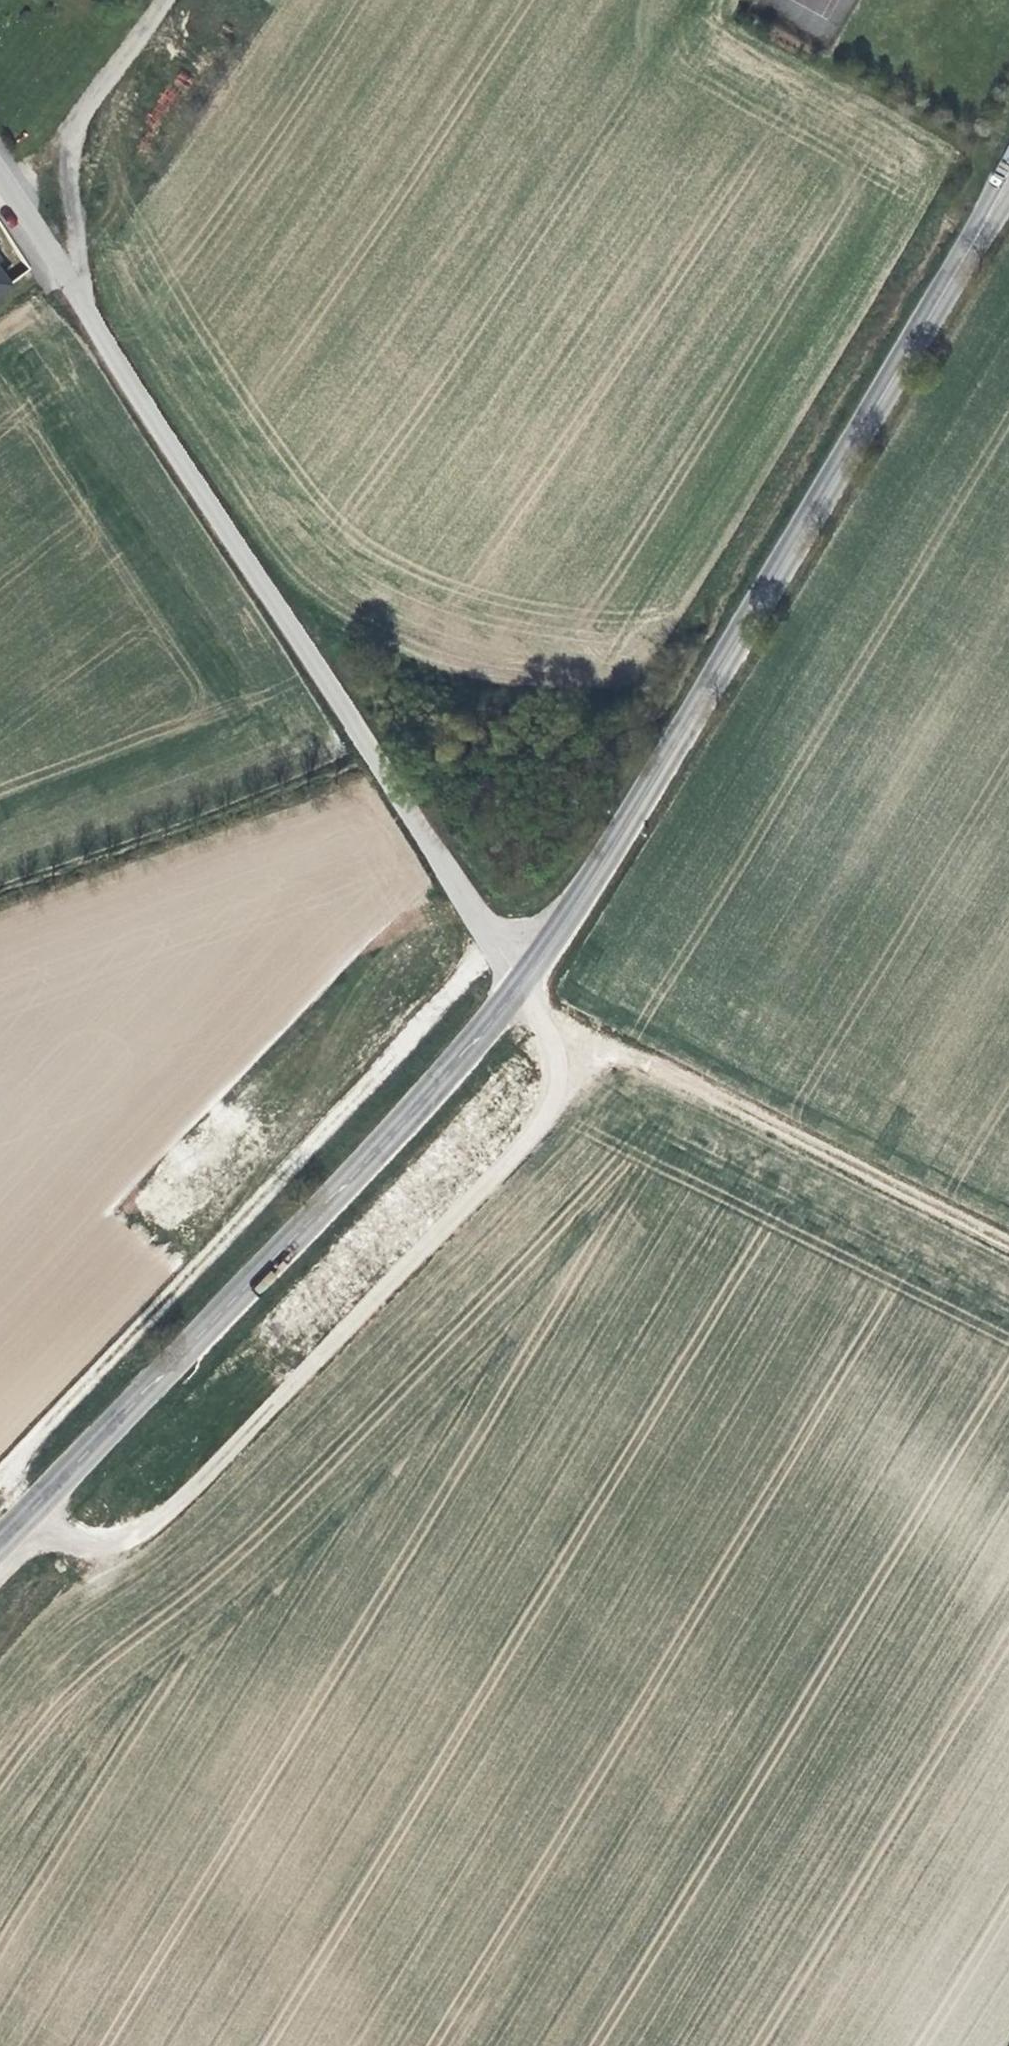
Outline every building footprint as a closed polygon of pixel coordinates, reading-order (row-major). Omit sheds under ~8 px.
[(19,288),(0,260),(0,301),(19,288)]
